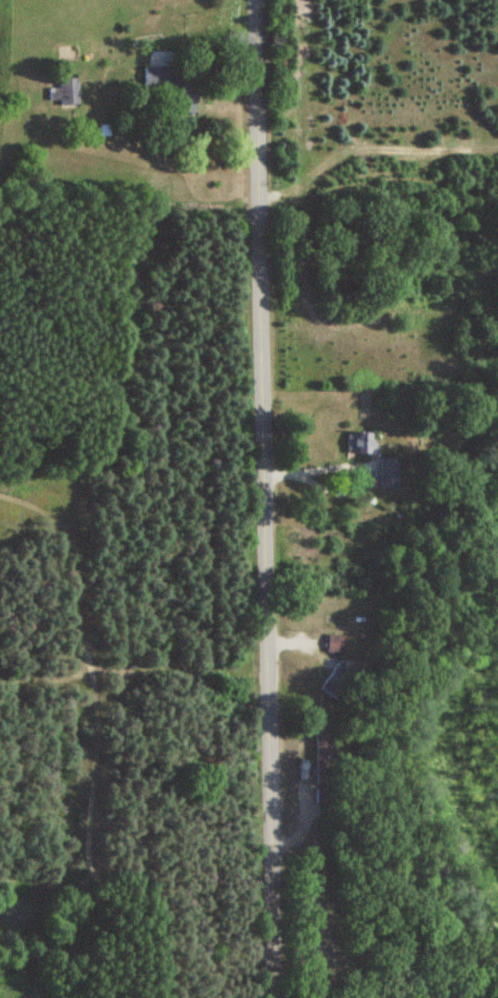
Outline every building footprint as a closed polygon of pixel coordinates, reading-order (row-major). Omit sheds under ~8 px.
[(61,107),(79,107),(78,79),(59,80),(59,90),(50,90),(50,100),(61,100),(61,107)] [(192,88),(169,88),(169,114),(192,114),(192,88)] [(376,456),(376,435),(348,435),(348,456),(376,456)] [(399,459),(381,459),(381,488),(399,488),(399,459)] [(342,656),(344,637),(327,635),(325,653),(342,656)] [(337,701),(353,672),(336,662),(320,691),(337,701)] [(314,735),(314,804),(327,804),(327,735),(314,735)]
